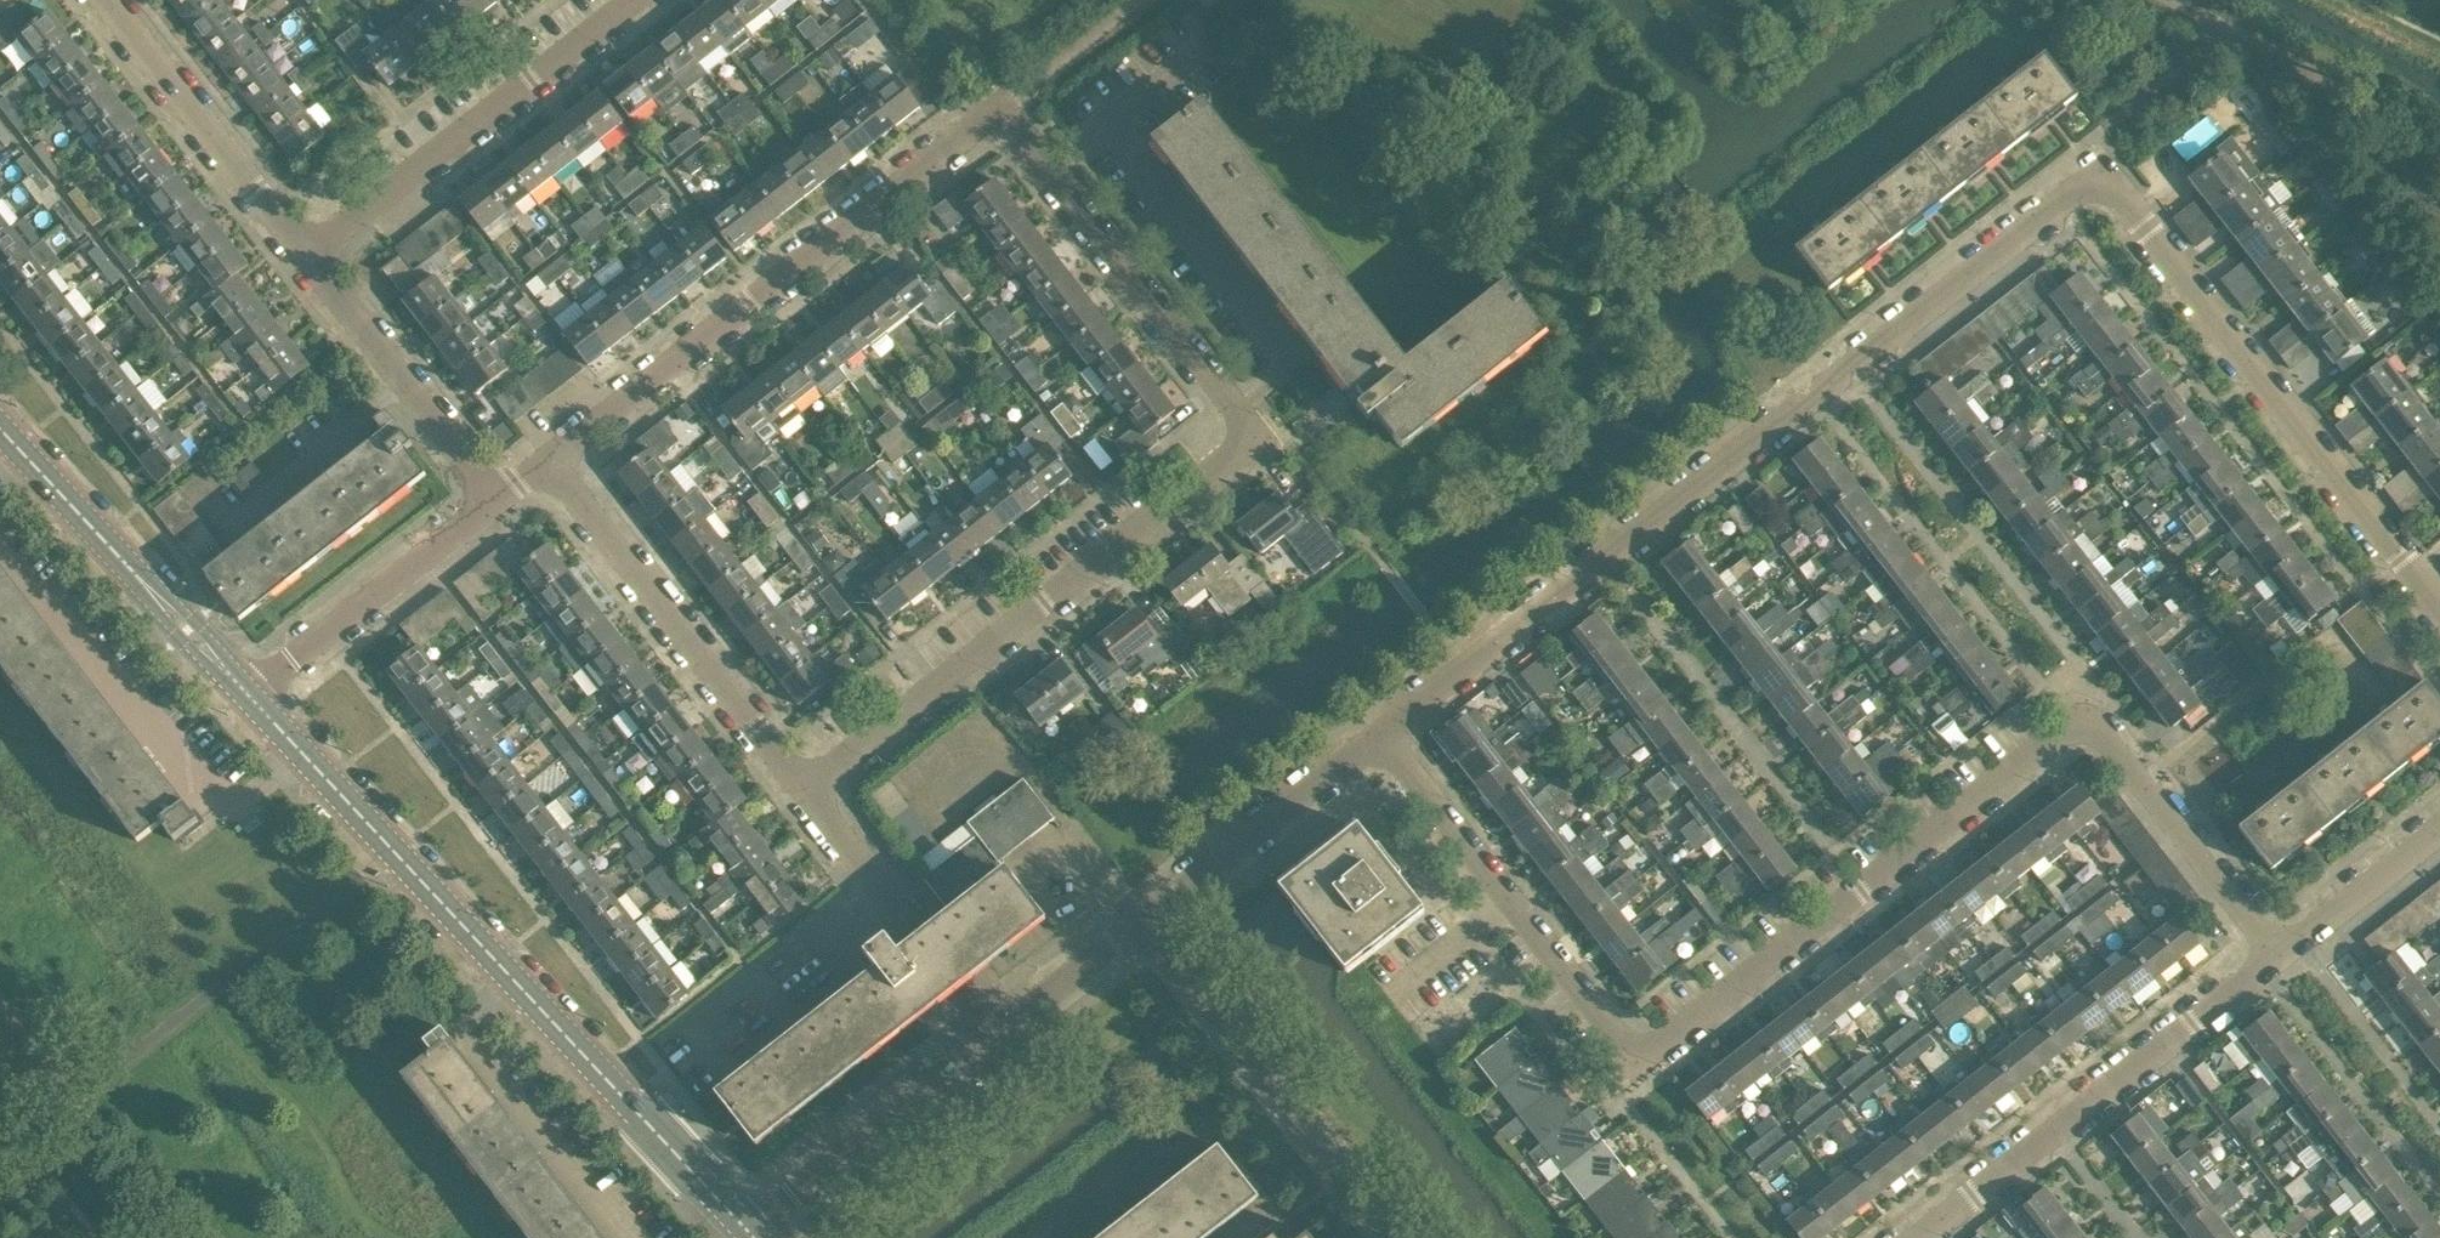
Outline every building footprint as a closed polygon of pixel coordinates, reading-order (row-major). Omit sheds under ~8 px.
[(186,22),(213,0),(169,0),(186,22)] [(203,45),(236,20),(220,0),(213,0),(186,22),(203,45)] [(435,50),(458,32),(433,0),(410,18),(435,50)] [(481,14),(471,0),(433,0),(458,32),(481,14)] [(499,0),(471,0),(481,14),(499,0)] [(745,27),(724,0),(715,0),(698,13),(722,45),(745,27)] [(768,10),(760,0),(724,0),(745,27),(768,10)] [(780,0),(760,0),(768,10),(780,0)] [(14,4),(1,14),(19,37),(32,26),(14,4)] [(19,37),(17,38),(35,61),(68,36),(50,13),(32,26),(19,37)] [(699,63),(722,45),(698,13),(675,31),(699,63)] [(17,38),(19,37),(1,14),(0,15),(0,36),(7,46),(17,38)] [(412,68),(435,50),(410,18),(387,36),(412,68)] [(820,28),(829,40),(841,30),(832,19),(820,28)] [(203,45),(221,68),(253,43),(236,20),(203,45)] [(259,38),(268,31),(261,22),(253,29),(259,38)] [(389,86),(412,68),(387,36),(383,39),(366,37),(356,25),(336,41),(356,68),(368,59),(389,86)] [(806,39),(816,50),(829,40),(820,28),(806,39)] [(275,40),(268,31),(259,38),(266,47),(275,40)] [(676,81),(699,63),(675,31),(652,49),(676,81)] [(86,59),(68,36),(35,61),(54,84),(86,59)] [(833,46),(842,58),(855,48),(846,36),(833,46)] [(221,68),(239,90),(271,66),(253,43),(221,68)] [(833,46),(820,56),(829,68),(842,58),(833,46)] [(653,99),(676,81),(652,49),(628,68),(653,99)] [(787,55),(774,65),(782,76),(795,66),(787,55)] [(1981,103),(2014,145),(2076,97),(2043,55),(1981,103)] [(336,58),(327,66),(332,73),(342,66),(336,58)] [(71,107),(104,82),(86,59),(54,84),(71,107)] [(770,86),(782,76),(774,65),(761,74),(770,86)] [(239,90),(257,113),(289,89),(271,66),(239,90)] [(295,84),(304,77),(297,68),(288,76),(295,84)] [(629,117),(653,99),(628,68),(605,86),(629,117)] [(907,68),(895,77),(919,109),(931,99),(907,68)] [(787,82),(796,94),(809,84),(800,72),(787,82)] [(870,95),(895,127),(919,109),(894,76),(870,95)] [(310,86),(304,77),(295,84),(302,93),(310,86)] [(122,105),(104,82),(71,107),(90,130),(122,105)] [(787,82),(775,92),(784,104),(796,94),(787,82)] [(307,111),(289,89),(257,113),(275,136),(307,111)] [(598,142),(622,123),(598,91),(574,110),(598,142)] [(738,115),(752,105),(743,93),(730,103),(738,115)] [(873,145),(895,127),(870,95),(848,112),(873,145)] [(18,112),(6,96),(0,101),(0,107),(9,119),(18,112)] [(717,113),(724,122),(726,124),(738,115),(730,103),(717,113)] [(1919,152),(1952,194),(2014,145),(1981,103),(1919,152)] [(108,153),(140,128),(122,105),(90,130),(99,142),(92,148),(100,158),(107,153),(108,153)] [(752,105),(738,115),(748,126),(761,117),(752,105)] [(2268,105),(2251,118),(2275,149),(2292,136),(2268,105)] [(1545,336),(1509,289),(1503,294),(1499,289),(1405,363),(1207,109),(1202,113),(1198,107),(1151,143),(1348,395),(1355,390),(1364,402),(1357,408),(1367,421),(1374,416),(1379,412),(1402,441),(1428,420),(1432,424),(1545,336)] [(576,159),(598,142),(574,110),(551,127),(576,159)] [(307,111),(275,136),(293,160),(325,135),(307,111)] [(30,128),(18,112),(9,119),(22,135),(30,128)] [(849,163),(873,145),(848,112),(824,131),(849,163)] [(738,115),(726,124),(735,136),(748,126),(738,115)] [(358,116),(346,125),(356,137),(367,127),(358,116)] [(0,125),(0,140),(5,147),(13,140),(1,125),(0,125)] [(681,136),(690,148),(703,138),(694,126),(681,136)] [(552,177),(576,159),(551,127),(528,145),(552,177)] [(158,151),(140,128),(108,153),(126,176),(158,151)] [(827,180),(849,163),(824,131),(802,148),(827,180)] [(669,146),(678,157),(690,148),(681,136),(669,146)] [(45,165),(54,158),(42,142),(33,149),(45,165)] [(695,154),(704,165),(717,155),(708,143),(695,154)] [(530,195),(552,177),(528,145),(505,163),(530,195)] [(2282,157),(2288,165),(2300,155),(2294,147),(2282,157)] [(778,166),(803,198),(827,180),(802,148),(778,166)] [(144,199),(176,174),(158,151),(126,176),(144,199)] [(1857,201),(1890,243),(1952,194),(1919,152),(1857,201)] [(695,154),(683,163),(692,175),(704,165),(695,154)] [(2245,185),(2221,154),(2190,178),(2204,197),(2174,220),(2184,233),(2245,185)] [(37,171),(25,155),(17,162),(29,177),(37,171)] [(66,174),(54,158),(45,165),(57,180),(66,174)] [(507,213),(530,195),(505,163),(482,181),(507,213)] [(780,217),(803,198),(778,166),(755,184),(780,217)] [(627,178),(636,190),(649,179),(640,168),(627,178)] [(37,171),(29,177),(41,193),(50,186),(37,171)] [(194,197),(176,174),(144,199),(162,222),(194,197)] [(2184,233),(2194,246),(2224,222),(2238,240),(2269,216),(2281,206),(2257,176),(2245,185),(2184,233)] [(614,188),(623,199),(636,190),(627,178),(614,188)] [(981,228),(1013,203),(995,180),(968,201),(958,189),(932,210),(949,231),(970,214),(981,228)] [(515,224),(507,213),(482,181),(458,199),(491,242),(515,224)] [(732,202),(757,234),(780,217),(755,184),(732,202)] [(640,196),(650,208),(663,197),(654,185),(640,196)] [(81,210),(89,204),(77,188),(69,195),(81,210)] [(2334,215),(2348,205),(2341,195),(2327,205),(2334,215)] [(640,196),(628,205),(638,217),(650,208),(640,196)] [(180,245),(212,219),(194,197),(162,222),(180,245)] [(53,208),(65,223),(73,217),(61,201),(53,208)] [(1794,249),(1827,292),(1890,243),(1857,201),(1794,249)] [(734,252),(757,234),(732,202),(709,220),(734,252)] [(1013,203),(981,228),(999,251),(1031,226),(1013,203)] [(102,220),(89,204),(81,210),(93,226),(102,220)] [(441,212),(459,235),(470,227),(452,204),(441,212)] [(592,229),(605,218),(596,207),(583,217),(592,229)] [(447,244),(459,235),(441,212),(430,221),(447,244)] [(0,214),(0,237),(11,228),(0,214)] [(2269,216),(2238,240),(2252,258),(2222,282),(2230,293),(2293,246),(2269,216)] [(85,232),(73,217),(65,223),(77,239),(85,232)] [(571,227),(578,235),(580,238),(592,229),(583,217),(571,227)] [(592,229),(601,240),(614,230),(605,218),(592,229)] [(230,243),(212,219),(180,245),(198,268),(230,243)] [(418,230),(436,253),(447,244),(430,221),(418,230)] [(908,230),(918,242),(929,233),(920,221),(908,230)] [(678,244),(703,276),(727,257),(702,225),(679,243),(678,244)] [(1031,226),(999,251),(1017,274),(1049,249),(1031,226)] [(29,251),(11,228),(0,237),(0,274),(29,251)] [(592,229),(580,238),(589,249),(601,240),(592,229)] [(424,262),(436,253),(418,230),(407,239),(424,262)] [(548,239),(557,251),(567,243),(558,231),(548,239)] [(655,262),(680,294),(703,276),(678,244),(679,243),(672,234),(662,241),(661,240),(648,251),(656,261),(655,262)] [(117,257),(125,250),(113,235),(105,241),(117,257)] [(413,271),(421,264),(424,262),(407,239),(395,248),(400,255),(413,271)] [(535,249),(545,261),(557,251),(548,239),(535,249)] [(2359,246),(2367,257),(2376,251),(2367,239),(2359,246)] [(198,268),(215,290),(237,274),(238,274),(248,266),(230,243),(198,268)] [(2293,246),(2230,293),(2242,307),(2272,284),(2286,302),(2317,277),(2293,246)] [(109,263),(97,247),(88,254),(100,269),(109,263)] [(523,259),(532,271),(545,261),(535,249),(523,259)] [(1049,249),(1017,274),(1035,297),(1067,272),(1049,249)] [(137,266),(125,250),(117,257),(129,272),(137,266)] [(29,251),(0,274),(0,283),(13,300),(47,274),(29,251)] [(499,264),(490,251),(478,261),(487,273),(499,264)] [(413,271),(400,255),(382,269),(405,298),(432,278),(421,264),(413,271)] [(549,267),(558,279),(571,269),(562,257),(549,267)] [(632,280),(657,312),(680,294),(655,262),(632,280)] [(109,263),(100,269),(113,285),(121,278),(109,263)] [(509,277),(499,264),(487,273),(498,286),(509,277)] [(882,283),(907,315),(922,304),(938,325),(959,309),(938,282),(927,291),(906,264),(882,283)] [(953,288),(964,278),(954,266),(943,275),(953,288)] [(2062,289),(2044,266),(2031,276),(2049,299),(2050,298),(2062,289)] [(549,267),(536,277),(545,289),(558,279),(549,267)] [(1067,272),(1035,297),(1053,320),(1085,295),(1067,272)] [(32,323),(65,297),(47,274),(13,300),(32,323)] [(224,320),(255,296),(238,274),(237,274),(215,290),(191,309),(198,319),(214,306),(224,320)] [(2068,321),(2099,297),(2081,274),(2062,289),(2050,298),(2068,321)] [(420,324),(453,299),(435,276),(432,278),(405,298),(406,299),(403,301),(420,324)] [(2049,299),(2031,276),(2019,285),(2037,308),(2049,299)] [(2317,277),(2286,302),(2300,319),(2270,343),(2280,356),(2341,308),(2317,277)] [(974,291),(964,278),(953,288),(963,300),(974,291)] [(153,303),(162,296),(149,280),(141,287),(153,303)] [(609,298),(634,330),(657,312),(632,280),(609,298)] [(860,301),(885,333),(907,315),(882,283),(860,301)] [(2037,308),(2019,285),(2007,295),(2025,318),(2037,308)] [(145,309),(133,293),(124,300),(137,315),(145,309)] [(1085,295),(1053,320),(1071,343),(1103,318),(1085,295)] [(2025,318),(2007,295),(1994,304),(2012,327),(2025,318)] [(173,311),(162,296),(153,303),(165,318),(173,311)] [(273,319),(255,296),(224,320),(236,334),(220,346),(227,355),(273,319)] [(83,320),(65,297),(32,323),(50,347),(83,320)] [(535,310),(525,297),(513,307),(523,319),(535,310)] [(2117,320),(2099,297),(2068,321),(2069,321),(2043,341),(2050,351),(2076,331),(2086,344),(2117,320)] [(586,316),(611,348),(634,330),(609,298),(586,316)] [(471,323),(453,299),(420,324),(439,348),(471,323)] [(862,351),(885,333),(860,301),(837,319),(862,351)] [(1982,314),(2000,337),(2012,327),(1994,304),(1982,314)] [(2341,308),(2280,356),(2290,369),(2320,345),(2334,363),(2365,338),(2341,308)] [(145,309),(137,315),(149,331),(157,324),(145,309)] [(535,310),(523,319),(534,332),(545,322),(535,310)] [(989,333),(1000,324),(990,312),(979,321),(989,333)] [(563,334),(588,366),(611,348),(586,316),(563,334)] [(1103,318),(1071,343),(1089,366),(1121,341),(1103,318)] [(260,366),(291,342),(273,319),(227,355),(234,364),(249,352),(260,366)] [(814,337),(839,369),(862,351),(837,319),(814,337)] [(1964,328),(1982,351),(1994,342),(1976,319),(1964,328)] [(68,370),(101,343),(83,320),(50,347),(68,370)] [(2078,388),(2135,344),(2117,320),(2086,344),(2097,358),(2071,379),(2078,388)] [(471,323),(439,348),(457,371),(489,346),(471,323)] [(1000,324),(989,333),(999,346),(1010,337),(1000,324)] [(1982,351),(1964,328),(1951,338),(1969,361),(1982,351)] [(791,354),(816,387),(839,369),(814,337),(791,354)] [(173,361),(181,355),(168,338),(160,345),(173,361)] [(1969,361),(1951,338),(1939,347),(1957,370),(1969,361)] [(1121,341),(1089,366),(1107,389),(1139,364),(1121,341)] [(309,365),(291,342),(260,366),(271,380),(256,392),(263,402),(309,365)] [(119,365),(101,343),(68,370),(85,392),(119,365)] [(2153,367),(2135,344),(2078,388),(2085,398),(2112,377),(2122,390),(2153,367)] [(507,369),(489,346),(457,371),(475,394),(507,369)] [(1957,370),(1939,347),(1927,357),(1945,380),(1957,370)] [(551,358),(569,381),(582,371),(564,348),(551,358)] [(2040,358),(2033,350),(2020,361),(2027,370),(2041,359),(2040,358)] [(768,372),(793,404),(816,387),(791,354),(768,372)] [(193,370),(181,355),(173,361),(184,376),(193,370)] [(1945,380),(1927,357),(1915,366),(1933,389),(1945,380)] [(540,366),(558,389),(569,381),(551,358),(540,366)] [(1026,358),(1014,367),(1024,380),(1036,370),(1026,358)] [(2366,404),(2336,428),(2346,441),(2407,393),(2383,362),(2352,386),(2366,404)] [(1012,377),(1003,364),(988,376),(998,388),(1012,377)] [(1139,364),(1107,389),(1124,412),(1156,387),(1139,364)] [(103,415),(137,389),(119,365),(85,392),(103,415)] [(529,375),(547,398),(558,389),(540,366),(529,375)] [(2101,444),(2114,434),(2171,390),(2153,367),(2122,390),(2133,404),(2107,425),(2108,426),(2095,436),(2101,444)] [(1046,383),(1036,370),(1024,380),(1034,392),(1046,383)] [(801,415),(793,404),(768,372),(745,390),(770,422),(778,433),(801,415)] [(1945,380),(1933,389),(1915,403),(1933,426),(1963,403),(1973,395),(1990,382),(1982,372),(1955,393),(1945,380)] [(518,383),(536,406),(547,398),(529,375),(518,383)] [(931,392),(940,404),(953,394),(944,382),(931,392)] [(1990,382),(1973,395),(1981,406),(1998,393),(1990,382)] [(507,392),(525,415),(536,406),(518,383),(507,392)] [(218,401),(205,384),(196,391),(209,407),(218,401)] [(1156,387),(1124,412),(1136,427),(1114,443),(1130,464),(1157,444),(1148,432),(1175,411),(1156,387)] [(155,412),(137,389),(103,415),(121,438),(155,412)] [(770,422),(745,390),(721,409),(742,436),(731,445),(752,471),(773,455),(756,433),(770,422)] [(2189,413),(2171,390),(2114,434),(2122,444),(2148,423),(2159,437),(2189,413)] [(496,400),(514,423),(525,415),(507,392),(496,400)] [(918,402),(927,414),(940,404),(931,392),(918,402)] [(2407,393),(2346,441),(2356,453),(2386,430),(2401,448),(2431,424),(2407,393)] [(253,410),(243,398),(234,405),(243,417),(253,410)] [(945,410),(954,421),(966,411),(957,400),(945,410)] [(218,401),(209,407),(221,422),(229,415),(218,401)] [(687,402),(675,411),(681,420),(693,411),(687,402)] [(1963,403),(1933,426),(1951,450),(1981,426),(1963,403)] [(1060,425),(1072,416),(1062,404),(1051,413),(1060,425)] [(945,410),(932,420),(941,431),(954,421),(945,410)] [(155,412),(121,438),(140,461),(165,441),(173,435),(155,412)] [(386,412),(374,421),(387,438),(232,560),(208,579),(240,621),(426,476),(406,450),(412,445),(386,412)] [(2177,460),(2207,436),(2189,413),(2159,437),(2169,450),(2143,471),(2150,480),(2167,467),(2177,460)] [(1037,452),(1023,463),(1048,495),(1071,476),(1051,450),(1062,440),(1042,414),(1021,431),(1037,452)] [(1082,429),(1072,416),(1060,425),(1070,438),(1082,429)] [(1981,426),(1951,450),(1969,473),(1999,449),(2009,441),(2026,428),(2018,419),(1992,440),(1981,426)] [(679,442),(662,421),(636,442),(645,454),(618,474),(637,498),(669,473),(658,458),(679,442)] [(896,443),(909,433),(900,421),(887,431),(896,443)] [(515,435),(504,422),(493,431),(503,444),(515,435)] [(2401,448),(2414,465),(2384,489),(2394,502),(2439,466),(2439,435),(2431,424),(2401,448)] [(2009,441),(2017,451),(2033,438),(2026,428),(2009,441)] [(875,441),(882,450),(884,453),(896,443),(887,431),(875,441)] [(896,443),(905,454),(918,444),(909,433),(896,443)] [(192,458),(173,435),(165,441),(140,461),(158,485),(192,458)] [(2120,441),(2115,435),(2107,441),(2112,447),(2120,441)] [(2225,459),(2207,436),(2177,460),(2195,483),(2225,459)] [(1793,461),(1811,484),(1838,463),(1820,440),(1793,461)] [(896,443),(884,453),(893,464),(905,454),(896,443)] [(721,469),(733,459),(722,446),(711,455),(721,469)] [(1999,449),(1969,473),(1987,496),(2017,472),(1999,449)] [(848,476),(861,465),(852,454),(839,464),(848,476)] [(742,471),(733,459),(721,469),(731,481),(742,471)] [(2213,506),(2243,483),(2225,459),(2195,483),(2213,506)] [(252,463),(230,481),(241,495),(264,478),(252,463)] [(1048,495),(1023,463),(1000,481),(1025,513),(1048,495)] [(1856,486),(1838,463),(1811,484),(1829,507),(1856,486)] [(836,485),(848,476),(839,464),(827,474),(836,485)] [(1109,465),(1098,473),(1106,483),(1116,474),(1109,465)] [(2046,487),(2062,475),(2055,465),(2038,479),(2045,488),(2046,487)] [(2394,502),(2404,515),(2434,491),(2439,498),(2439,466),(2394,502)] [(2158,490),(2174,477),(2167,467),(2150,480),(2158,490)] [(782,485),(769,468),(759,476),(772,493),(782,485)] [(968,487),(977,499),(1002,530),(1025,513),(1000,481),(990,468),(968,487)] [(875,483),(866,471),(853,481),(862,493),(875,483)] [(2005,519),(2035,495),(2017,472),(1987,496),(2005,519)] [(669,473),(637,498),(654,521),(687,496),(669,473)] [(2062,475),(2046,487),(2045,488),(2035,495),(2005,519),(2023,542),(2053,518),(2043,505),(2070,485),(2062,475)] [(853,481),(840,491),(849,503),(862,493),(853,481)] [(870,503),(883,493),(875,483),(862,493),(870,503)] [(2261,506),(2243,483),(2213,506),(2231,529),(2261,506)] [(1252,513),(1237,525),(1260,554),(1284,535),(1297,552),(1315,538),(1313,536),(1325,527),(1306,503),(1293,512),(1272,485),(1246,505),(1252,513)] [(1837,538),(1847,530),(1874,509),(1856,486),(1829,507),(1819,515),(1803,527),(1810,537),(1827,525),(1837,538)] [(1758,489),(1748,497),(1764,518),(1774,510),(1758,489)] [(154,510),(163,521),(187,503),(178,491),(154,510)] [(769,506),(759,493),(747,502),(757,515),(769,506)] [(687,496),(654,521),(672,544),(705,519),(687,496)] [(1002,530),(977,499),(954,517),(979,548),(1002,530)] [(163,521),(172,533),(196,514),(187,503),(163,521)] [(1756,527),(1746,514),(1738,504),(1733,506),(1729,509),(1726,512),(1745,536),(1756,527)] [(2180,517),(2187,527),(2203,514),(2196,504),(2180,517)] [(1796,518),(1803,527),(1819,515),(1812,505),(1796,518)] [(769,506),(757,515),(767,527),(779,519),(769,506)] [(2249,552),(2279,529),(2261,506),(2231,529),(2249,552)] [(1892,532),(1874,509),(1847,530),(1836,539),(1847,551),(1830,564),(1838,574),(1892,532)] [(2064,510),(2053,518),(2023,542),(2041,565),(2072,542),(2082,534),(2098,521),(2091,512),(2075,524),(2064,510)] [(172,533),(181,544),(205,526),(196,514),(172,533)] [(2211,524),(2203,514),(2187,527),(2194,537),(2211,524)] [(931,535),(956,566),(979,548),(954,517),(932,534),(931,535)] [(705,519),(672,544),(690,567),(722,542),(705,519)] [(908,553),(933,584),(956,566),(931,535),(932,534),(922,521),(899,539),(909,552),(908,553)] [(2106,531),(2098,521),(2082,534),(2089,544),(2106,531)] [(181,544),(190,556),(214,537),(205,526),(181,544)] [(1343,551),(1325,527),(1313,536),(1315,538),(1297,552),(1314,574),(1343,551)] [(786,528),(775,537),(783,548),(795,539),(786,528)] [(2297,552),(2279,529),(2249,552),(2267,576),(2297,552)] [(815,531),(807,538),(818,552),(826,545),(815,531)] [(1873,563),(1883,576),(1910,554),(1892,532),(1838,574),(1844,581),(1846,583),(1873,563)] [(190,556),(199,567),(223,549),(214,537),(190,556)] [(1789,537),(1780,545),(1788,554),(1797,546),(1789,537)] [(499,547),(517,570),(528,561),(510,538),(499,547)] [(805,551),(795,539),(783,548),(793,561),(805,551)] [(722,542),(690,567),(708,590),(740,565),(722,542)] [(2041,565),(2059,588),(2090,565),(2072,542),(2041,565)] [(1680,587),(1707,566),(1689,543),(1661,564),(1680,587)] [(548,545),(528,561),(517,570),(516,571),(534,594),(567,569),(548,545)] [(1227,570),(1228,569),(1210,546),(1163,582),(1182,606),(1205,587),(1229,617),(1251,600),(1227,570)] [(516,571),(517,570),(499,547),(487,556),(506,579),(516,571)] [(199,567),(208,579),(232,560),(223,549),(199,567)] [(805,551),(793,561),(803,574),(815,565),(805,551)] [(2216,564),(2223,573),(2239,560),(2232,551),(2216,564)] [(2259,619),(2315,575),(2297,552),(2267,576),(2278,589),(2252,610),(2259,619)] [(933,584),(908,553),(885,571),(910,602),(933,584)] [(1928,577),(1910,554),(1883,576),(1893,590),(1867,610),(1874,619),(1891,607),(1901,600),(1901,599),(1928,577)] [(487,556),(476,566),(494,588),(506,579),(487,556)] [(1735,581),(1751,568),(1744,558),(1727,571),(1735,581)] [(2100,579),(2090,565),(2059,588),(2077,611),(2108,588),(2118,580),(2134,567),(2127,558),(2100,579)] [(2247,570),(2239,560),(2223,573),(2230,583),(2247,570)] [(834,577),(855,603),(866,594),(887,621),(910,602),(885,571),(871,582),(854,561),(834,577)] [(740,565),(708,590),(726,613),(758,588),(740,565)] [(483,598),(494,588),(476,566),(465,575),(483,598)] [(1725,589),(1707,566),(1680,587),(1698,610),(1725,589)] [(2118,580),(2126,590),(2142,577),(2134,567),(2118,580)] [(1759,578),(1751,568),(1735,581),(1743,591),(1759,578)] [(585,592),(567,569),(534,594),(552,617),(585,592)] [(1844,581),(1838,574),(1834,577),(1840,585),(1844,581)] [(471,607),(480,600),(483,598),(465,575),(453,584),(471,607)] [(2334,599),(2315,575),(2259,619),(2266,629),(2292,608),(2304,622),(2334,599)] [(1918,622),(1946,600),(1928,577),(1901,599),(1901,600),(1891,607),(1874,619),(1882,630),(1908,609),(1918,622)] [(138,842),(162,824),(175,841),(199,822),(185,804),(179,809),(0,579),(0,664),(138,842)] [(1283,609),(1263,583),(1250,593),(1270,618),(1283,609)] [(1816,591),(1817,597),(1820,601),(1831,592),(1826,584),(1816,591)] [(829,606),(840,597),(831,585),(819,594),(829,606)] [(758,588),(726,613),(744,636),(776,611),(758,588)] [(2126,611),(2125,610),(2108,588),(2077,611),(2096,635),(2126,611)] [(452,622),(455,619),(464,612),(446,589),(434,598),(452,622)] [(1698,610),(1716,633),(1743,611),(1725,589),(1698,610)] [(570,640),(603,615),(585,592),(552,617),(543,624),(561,647),(570,640)] [(851,610),(840,597),(829,606),(839,619),(851,610)] [(440,631),(452,622),(434,598),(422,608),(440,631)] [(2178,608),(2171,599),(2163,605),(2170,614),(2178,608)] [(492,615),(480,600),(471,607),(483,622),(492,615)] [(1964,623),(1946,600),(1918,622),(1930,636),(1903,656),(1910,666),(1927,652),(1936,645),(1964,623)] [(2345,633),(2369,614),(2360,602),(2336,621),(2345,633)] [(2144,634),(2145,635),(2154,628),(2153,627),(2170,614),(2163,605),(2147,618),(2136,603),(2125,610),(2126,611),(2096,635),(2114,658),(2144,634)] [(1753,625),(1743,611),(1716,633),(1734,656),(1761,634),(1761,635),(1772,626),(1787,614),(1780,604),(1753,625)] [(1801,614),(1796,607),(1787,614),(1792,621),(1801,614)] [(422,608),(410,617),(428,640),(440,631),(422,608)] [(776,611),(744,636),(762,659),(794,634),(776,611)] [(476,627),(464,612),(455,619),(467,634),(476,627)] [(1107,678),(1122,666),(1129,675),(1140,667),(1143,671),(1154,663),(1158,668),(1166,662),(1165,661),(1169,658),(1177,668),(1195,654),(1176,629),(1157,643),(1153,638),(1154,637),(1134,612),(1103,636),(1100,632),(1082,646),(1107,678)] [(1569,636),(1579,648),(1566,659),(1575,670),(1588,660),(1587,659),(1615,637),(1597,614),(1569,636)] [(1787,614),(1772,626),(1761,635),(1761,634),(1734,656),(1752,679),(1779,657),(1769,644),(1795,624),(1792,621),(1787,614)] [(2153,627),(2154,628),(2145,635),(2144,634),(2114,658),(2132,681),(2162,657),(2152,644),(2178,624),(2170,614),(2153,627)] [(2354,644),(2379,625),(2369,614),(2345,633),(2354,644)] [(620,638),(603,615),(570,640),(588,663),(620,638)] [(420,646),(428,640),(410,617),(399,626),(417,647),(419,646),(420,646)] [(2243,623),(2232,621),(2226,626),(2235,638),(2248,628),(2243,623)] [(1964,623),(1936,645),(1954,668),(1982,646),(1964,623)] [(2363,655),(2388,636),(2379,625),(2354,644),(2363,655)] [(495,636),(507,652),(516,645),(504,629),(495,636)] [(794,634),(762,659),(779,682),(812,657),(794,634)] [(2372,667),(2397,648),(2388,636),(2363,655),(2372,667)] [(1633,660),(1615,637),(1587,659),(1588,660),(1598,672),(1572,693),(1580,702),(1596,689),(1596,690),(1606,682),(1605,682),(1633,660)] [(599,692),(606,686),(638,661),(620,638),(588,663),(581,669),(599,692)] [(491,665),(500,658),(487,642),(479,649),(491,665)] [(855,657),(865,669),(882,656),(873,643),(855,657)] [(2231,644),(2225,650),(2221,653),(2226,660),(2227,662),(2238,653),(2231,644)] [(527,660),(516,645),(507,652),(519,667),(527,660)] [(404,695),(438,669),(420,646),(419,646),(417,647),(386,672),(404,695)] [(2000,669),(1982,646),(1954,668),(1965,682),(1938,702),(1946,711),(1972,691),(2000,669)] [(2381,678),(2406,659),(2397,648),(2372,667),(2381,678)] [(1752,679),(1770,702),(1797,680),(1823,660),(1816,650),(1789,670),(1779,657),(1752,679)] [(2183,663),(2190,673),(2207,660),(2199,650),(2183,663)] [(1935,662),(1927,652),(1910,666),(1918,675),(1935,662)] [(812,657),(779,682),(798,706),(816,692),(834,696),(861,676),(844,655),(823,671),(812,657)] [(2150,704),(2180,680),(2162,657),(2132,681),(2150,704)] [(511,672),(500,658),(491,665),(502,679),(511,672)] [(2390,690),(2415,670),(2406,659),(2381,678),(2390,690)] [(1606,682),(1623,705),(1651,683),(1633,660),(1605,682),(1606,682)] [(1823,660),(1797,680),(1770,702),(1788,724),(1815,703),(1804,690),(1831,670),(1823,660)] [(2199,704),(2188,690),(2214,669),(2207,660),(2190,673),(2180,680),(2150,704),(2168,728),(2199,704)] [(656,684),(638,661),(606,686),(624,709),(656,684)] [(1040,726),(1070,701),(1084,691),(1060,661),(1016,695),(1040,726)] [(1536,661),(1520,674),(1528,684),(1545,671),(1536,661)] [(1719,669),(1727,689),(1741,683),(1733,664),(1719,669)] [(456,692),(438,669),(404,695),(422,718),(456,692)] [(2000,669),(1972,691),(1946,711),(1954,721),(1981,701),(1991,714),(2018,693),(2000,669)] [(2399,701),(2424,682),(2415,670),(2390,690),(2399,701)] [(543,698),(552,691),(538,675),(531,681),(543,698)] [(1512,680),(1501,689),(1517,709),(1529,700),(1512,680)] [(2372,723),(2362,730),(2395,773),(2439,738),(2439,702),(2424,682),(2399,701),(2372,723)] [(1669,706),(1651,683),(1623,705),(1634,718),(1608,739),(1615,748),(1641,728),(1669,706)] [(624,709),(642,732),(674,706),(656,684),(624,709)] [(536,704),(523,688),(515,694),(527,711),(536,704)] [(1596,689),(1580,702),(1587,711),(1603,699),(1596,690),(1596,689)] [(1859,705),(1868,697),(1861,689),(1852,696),(1859,705)] [(563,706),(552,691),(543,698),(554,713),(563,706)] [(456,692),(422,718),(440,741),(474,715),(456,692)] [(1833,726),(1843,718),(1859,705),(1852,696),(1851,695),(1826,717),(1815,703),(1788,724),(1806,747),(1833,726)] [(547,718),(536,704),(527,711),(538,725),(547,718)] [(1859,705),(1843,718),(1833,726),(1806,747),(1824,770),(1851,749),(1841,736),(1867,715),(1859,705)] [(692,729),(674,706),(642,732),(659,755),(692,729)] [(1669,706),(1641,728),(1615,748),(1623,758),(1649,738),(1659,751),(1687,729),(1669,706)] [(1439,738),(1457,761),(1484,740),(1485,740),(1494,733),(1475,709),(1467,716),(1438,738),(1438,739),(1439,738)] [(491,738),(474,715),(440,741),(458,764),(491,738)] [(579,744),(588,737),(575,721),(566,728),(579,744)] [(1085,735),(1100,755),(1117,741),(1102,722),(1085,735)] [(659,755),(677,778),(710,752),(692,729),(659,755)] [(1687,729),(1659,751),(1677,774),(1705,752),(1687,729)] [(2395,773),(2362,730),(2299,779),(2333,822),(2395,773)] [(571,750),(559,733),(550,741),(563,757),(571,750)] [(1484,740),(1457,761),(1475,784),(1502,763),(1512,755),(1528,743),(1520,733),(1504,746),(1494,733),(1485,740),(1484,740)] [(599,752),(588,737),(579,744),(590,759),(599,752)] [(476,787),(509,761),(491,738),(458,764),(476,787)] [(2194,760),(2219,788),(2243,766),(2218,738),(2194,760)] [(1851,749),(1824,770),(1842,793),(1869,772),(1895,751),(1888,742),(1861,762),(1851,749)] [(1502,763),(1475,784),(1493,807),(1520,786),(1510,772),(1535,752),(1528,743),(1512,755),(1502,763)] [(1905,747),(1897,753),(1903,761),(1911,755),(1905,747)] [(571,750),(563,757),(574,771),(583,764),(571,750)] [(1895,751),(1869,772),(1842,793),(1860,817),(1887,795),(1877,782),(1903,761),(1897,753),(1895,751)] [(728,775),(710,752),(677,778),(695,801),(728,775)] [(1723,775),(1705,752),(1677,774),(1695,797),(1723,775)] [(527,784),(509,761),(476,787),(494,810),(527,784)] [(615,790),(623,783),(611,767),(602,774),(615,790)] [(1606,789),(1616,781),(1608,770),(1597,778),(1606,789)] [(1644,784),(1651,794),(1668,781),(1660,772),(1644,784)] [(695,801),(712,823),(713,824),(734,807),(735,808),(746,799),(728,775),(695,801)] [(1559,781),(1564,788),(1571,783),(1565,775),(1559,781)] [(1723,775),(1695,797),(1713,820),(1741,798),(1723,775)] [(1520,786),(1493,807),(1511,830),(1564,788),(1559,781),(1557,778),(1530,799),(1520,786)] [(912,939),(896,951),(884,936),(863,952),(875,967),(714,1093),(755,1145),(953,990),(1045,919),(999,861),(1053,818),(1023,779),(967,822),(977,835),(922,877),(948,911),(912,939)] [(2333,822),(2299,779),(2237,828),(2271,871),(2333,822)] [(607,796),(595,780),(586,787),(598,803),(607,796)] [(1676,791),(1668,781),(1651,794),(1659,804),(1676,791)] [(635,798),(623,783),(615,790),(626,805),(635,798)] [(1577,790),(1571,783),(1564,788),(1570,796),(1577,790)] [(512,833),(545,807),(527,784),(494,810),(512,833)] [(2099,814),(2091,803),(2076,785),(2053,804),(2075,832),(2080,839),(2090,832),(2085,825),(2099,814)] [(2091,803),(2099,814),(2100,815),(2121,799),(2112,787),(2091,803)] [(1564,788),(1511,830),(1529,853),(1556,832),(1566,824),(1556,810),(1572,798),(1570,796),(1564,788)] [(607,796),(598,803),(610,818),(619,811),(607,796)] [(1658,805),(1652,797),(1641,805),(1647,813),(1658,805)] [(1759,821),(1741,798),(1713,820),(1731,843),(1759,821)] [(2121,799),(2100,815),(2109,827),(2130,810),(2121,799)] [(2075,832),(2053,804),(2030,821),(2058,857),(2067,849),(2062,843),(2075,832)] [(563,830),(545,807),(512,833),(530,856),(563,830)] [(752,830),(735,808),(734,807),(713,824),(712,823),(688,842),(695,851),(711,839),(722,853),(752,830)] [(2130,810),(2109,827),(2118,838),(2139,822),(2130,810)] [(650,836),(659,829),(647,813),(639,820),(650,836)] [(1610,814),(1600,822),(1606,829),(1616,821),(1610,814)] [(1680,831),(1687,840),(1704,827),(1696,818),(1680,831)] [(1723,886),(1777,844),(1759,821),(1731,843),(1742,856),(1732,863),(1715,877),(1723,886)] [(2058,857),(2030,821),(2007,839),(2029,868),(2044,857),(2049,863),(2058,857)] [(2139,822),(2118,838),(2127,849),(2148,833),(2139,822)] [(2108,850),(2118,843),(2102,823),(2092,831),(2108,850)] [(1556,832),(1529,853),(1547,876),(1600,834),(1592,824),(1566,845),(1556,832)] [(643,842),(631,826),(622,833),(634,849),(643,842)] [(1357,826),(1296,874),(1278,888),(1343,971),(1422,910),(1357,826)] [(1711,837),(1704,827),(1687,840),(1695,850),(1711,837)] [(671,844),(659,829),(650,836),(662,851),(671,844)] [(548,879),(581,853),(563,830),(530,856),(548,879)] [(770,853),(752,830),(722,853),(733,867),(717,879),(724,889),(770,853)] [(2148,833),(2127,849),(2137,861),(2157,845),(2148,833)] [(1600,834),(1547,876),(1564,899),(1592,877),(1582,864),(1607,844),(1600,834)] [(2029,868),(2007,839),(1984,857),(2012,893),(2021,885),(2016,879),(2029,868)] [(643,842),(634,849),(646,864),(655,857),(643,842)] [(1795,867),(1777,844),(1723,886),(1730,896),(1747,883),(1757,876),(1767,889),(1795,867)] [(2141,867),(2150,878),(2171,862),(2162,850),(2141,867)] [(599,876),(581,853),(548,879),(566,902),(599,876)] [(746,884),(758,899),(788,876),(770,853),(724,889),(731,897),(746,884)] [(2012,893),(1984,857),(1961,875),(1984,904),(1999,892),(2004,899),(2012,893)] [(2150,878),(2160,890),(2180,874),(2171,862),(2150,878)] [(1592,877),(1564,899),(1582,922),(1636,880),(1628,871),(1602,891),(1592,877)] [(671,894),(679,888),(667,872),(649,886),(661,902),(671,894)] [(2160,890),(2169,902),(2189,886),(2180,874),(2160,890)] [(1984,904),(1961,875),(1938,893),(1966,929),(1975,921),(1970,915),(1984,904)] [(2083,888),(2090,897),(2107,884),(2099,875),(2083,888)] [(584,925),(617,899),(599,876),(566,902),(584,925)] [(806,899),(788,876),(758,899),(768,913),(753,925),(760,935),(806,899)] [(706,888),(713,897),(724,889),(717,879),(706,888)] [(1636,880),(1582,922),(1600,945),(1628,923),(1617,910),(1643,890),(1636,880)] [(2431,887),(2439,900),(2439,880),(2431,887)] [(2062,894),(2067,901),(2083,888),(2078,882),(2062,894)] [(2189,886),(2169,902),(2178,914),(2199,898),(2189,886)] [(679,888),(671,894),(681,907),(682,909),(690,902),(679,888)] [(2067,901),(2074,910),(2090,897),(2083,888),(2067,901)] [(2094,903),(2102,913),(2119,900),(2111,890),(2094,903)] [(2432,925),(2439,918),(2439,910),(2426,891),(2413,901),(2432,925)] [(1966,929),(1938,893),(1915,911),(1938,940),(1952,928),(1958,935),(1966,929)] [(1701,904),(1716,924),(1726,916),(1710,897),(1701,904)] [(2178,914),(2179,914),(2187,925),(2208,909),(2199,898),(2178,914)] [(635,922),(617,899),(584,925),(601,948),(635,922)] [(2401,911),(2419,934),(2428,927),(2432,925),(2413,901),(2401,911)] [(2037,923),(2045,933),(2061,920),(2054,910),(2053,910),(2048,903),(2032,915),(2038,922),(2037,923)] [(2094,903),(2078,916),(2086,926),(2102,913),(2094,903)] [(1692,910),(1672,926),(1618,968),(1636,991),(1635,991),(1636,992),(1678,959),(1670,948),(1684,937),(1682,935),(1701,920),(1692,910)] [(1938,940),(1915,911),(1892,929),(1920,964),(1929,957),(1924,951),(1938,940)] [(2389,920),(2407,944),(2419,934),(2401,911),(2389,920)] [(2201,942),(2187,925),(2179,914),(2155,933),(2177,961),(2201,942)] [(1628,923),(1600,945),(1618,968),(1672,926),(1665,916),(1638,937),(1628,923)] [(715,934),(702,918),(694,924),(706,940),(715,934)] [(2394,953),(2395,953),(2407,944),(2389,920),(2376,930),(2394,953)] [(619,971),(653,945),(635,922),(601,948),(619,971)] [(2020,936),(2028,946),(2045,933),(2037,923),(2020,936)] [(854,952),(871,938),(862,926),(845,941),(854,952)] [(2049,939),(2057,948),(2073,936),(2065,926),(2049,939)] [(1920,964),(1892,929),(1869,947),(1892,976),(1907,964),(1912,971),(1920,964)] [(2364,940),(2381,962),(2394,953),(2376,930),(2364,940)] [(2154,979),(2177,961),(2155,933),(2141,944),(2136,938),(2127,944),(2154,979)] [(715,934),(706,940),(717,955),(726,948),(715,934)] [(739,952),(749,944),(746,938),(735,939),(732,942),(739,952)] [(2049,939),(2032,951),(2041,961),(2057,948),(2049,939)] [(2131,997),(2154,979),(2127,944),(2119,951),(2124,957),(2109,969),(2131,997)] [(671,968),(653,945),(619,971),(637,994),(671,968)] [(1998,969),(2014,956),(2007,946),(1991,959),(1998,969)] [(1846,965),(1874,1000),(1883,993),(1878,986),(1892,976),(1869,947),(1846,965)] [(2363,977),(2382,1000),(2413,976),(2395,953),(2394,953),(2381,962),(2363,977)] [(2400,1023),(2431,999),(2422,988),(2431,980),(2429,978),(2439,970),(2439,957),(2439,955),(2422,968),(2413,976),(2382,1000),(2400,1023)] [(1998,969),(1991,959),(1974,972),(1982,981),(1998,969)] [(2002,975),(2011,985),(2027,972),(2019,962),(2002,975)] [(1874,1000),(1846,965),(1823,983),(1846,1012),(1861,1000),(1866,1007),(1874,1000)] [(671,968),(637,994),(656,1018),(689,992),(671,968)] [(2108,1015),(2131,997),(2109,969),(2095,980),(2089,973),(2081,980),(2108,1015)] [(2002,975),(1986,987),(1994,997),(2011,985),(2002,975)] [(2085,1033),(2108,1015),(2081,980),(2072,986),(2078,993),(2063,1005),(2085,1033)] [(1846,1012),(1823,983),(1800,1001),(1828,1036),(1837,1029),(1832,1022),(1846,1012)] [(1954,1008),(1971,995),(1963,985),(1947,998),(1954,1008)] [(1962,1017),(1978,1004),(1971,995),(1954,1008),(1962,1017)] [(1930,1011),(1935,1018),(1938,1021),(1954,1008),(1947,998),(1930,1011)] [(2439,1030),(2439,1011),(2431,999),(2400,1023),(2418,1047),(2439,1030)] [(1828,1036),(1800,1001),(1778,1019),(1800,1047),(1815,1036),(1820,1042),(1828,1036)] [(2062,1051),(2085,1033),(2063,1005),(2049,1016),(2044,1009),(2035,1016),(2062,1051)] [(1954,1008),(1938,1021),(1945,1030),(1962,1017),(1954,1008)] [(2241,1035),(2260,1058),(2287,1036),(2269,1013),(2241,1035)] [(2039,1069),(2062,1051),(2035,1016),(2026,1022),(2032,1029),(2017,1040),(2039,1069)] [(1906,1041),(1922,1028),(1914,1018),(1898,1031),(1906,1041)] [(1800,1047),(1778,1019),(1755,1037),(1782,1072),(1791,1065),(1786,1058),(1800,1047)] [(1474,1060),(1496,1088),(1537,1056),(1515,1028),(1474,1060)] [(537,1165),(444,1045),(450,1040),(442,1029),(424,1042),(432,1052),(402,1076),(528,1237),(594,1237),(537,1165)] [(2418,1047),(2436,1070),(2439,1067),(2439,1030),(2418,1047)] [(1906,1041),(1898,1031),(1882,1044),(1890,1053),(1906,1041)] [(1911,1046),(1918,1056),(1935,1044),(1927,1034),(1911,1046)] [(2305,1059),(2287,1036),(2260,1058),(2278,1081),(2305,1059)] [(1782,1072),(1755,1037),(1732,1055),(1754,1083),(1769,1072),(1774,1078),(1782,1072)] [(2016,1087),(2039,1069),(2017,1040),(2003,1052),(1998,1045),(1989,1052),(2016,1087)] [(1911,1046),(1894,1059),(1902,1069),(1918,1056),(1911,1046)] [(1993,1105),(2016,1087),(1989,1052),(1980,1058),(1986,1065),(1971,1076),(1993,1105)] [(1853,1067),(1860,1076),(1877,1064),(1869,1054),(1853,1067)] [(1754,1083),(1732,1055),(1709,1073),(1736,1108),(1745,1101),(1740,1094),(1754,1083)] [(1559,1084),(1537,1056),(1496,1088),(1518,1116),(1559,1084)] [(2305,1059),(2278,1081),(2269,1088),(2253,1101),(2260,1111),(2286,1091),(2296,1104),(2323,1082),(2305,1059)] [(2193,1070),(2212,1094),(2222,1086),(2203,1062),(2193,1070)] [(1836,1079),(1844,1089),(1860,1076),(1853,1067),(1836,1079)] [(1865,1082),(1873,1092),(1889,1079),(1881,1069),(1865,1082)] [(1736,1108),(1709,1073),(1685,1092),(1707,1120),(1722,1108),(1728,1115),(1736,1108)] [(1970,1123),(1993,1105),(1971,1076),(1957,1087),(1952,1081),(1943,1088),(1970,1123)] [(2194,1110),(2205,1101),(2186,1077),(2175,1086),(2194,1110)] [(2245,1091),(2253,1101),(2269,1088),(2262,1078),(2245,1091)] [(1865,1082),(1849,1094),(1856,1104),(1873,1092),(1865,1082)] [(2341,1105),(2323,1082),(2296,1104),(2305,1116),(2297,1122),(2298,1124),(2281,1137),(2282,1138),(2289,1147),(2341,1105)] [(1559,1084),(1518,1116),(1540,1144),(1581,1112),(1559,1084)] [(1947,1141),(1970,1123),(1943,1088),(1934,1094),(1940,1101),(1925,1112),(1947,1141)] [(1814,1112),(1831,1099),(1823,1090),(1807,1103),(1814,1112)] [(1814,1112),(1807,1103),(1790,1115),(1798,1125),(1814,1112)] [(1599,1117),(1590,1105),(1581,1112),(1590,1124),(1599,1117)] [(1819,1118),(1827,1127),(1843,1115),(1835,1105),(1819,1118)] [(2322,1137),(2332,1150),(2359,1128),(2341,1105),(2289,1147),(2297,1157),(2322,1137)] [(1590,1124),(1581,1112),(1540,1144),(1562,1172),(1603,1140),(1590,1124)] [(1924,1159),(1947,1141),(1925,1112),(1911,1123),(1906,1117),(1897,1124),(1924,1159)] [(2157,1139),(2149,1128),(2139,1116),(2140,1115),(2111,1137),(2111,1138),(2112,1138),(2129,1160),(2157,1139)] [(1819,1118),(1803,1130),(1810,1140),(1827,1127),(1819,1118)] [(1839,1141),(1849,1132),(1840,1120),(1829,1129),(1839,1141)] [(1901,1177),(1924,1159),(1897,1124),(1890,1130),(1894,1136),(1879,1148),(1901,1177)] [(1761,1138),(1769,1148),(1785,1135),(1777,1126),(1761,1138)] [(2377,1151),(2359,1128),(2332,1150),(2343,1163),(2317,1184),(2324,1193),(2350,1172),(2377,1151)] [(2177,1145),(2184,1155),(2200,1142),(2193,1132),(2177,1145)] [(2233,1137),(2225,1144),(2232,1153),(2241,1146),(2233,1137)] [(1745,1151),(1753,1160),(1769,1148),(1761,1138),(1745,1151)] [(2289,1147),(2282,1138),(2273,1144),(2280,1153),(2289,1147)] [(2175,1162),(2175,1161),(2157,1139),(2129,1160),(2147,1183),(2175,1162)] [(1562,1172),(1584,1200),(1624,1168),(1603,1140),(1562,1172)] [(1773,1154),(1781,1163),(1797,1151),(1789,1141),(1773,1154)] [(2184,1155),(2175,1161),(2175,1162),(2147,1183),(2165,1206),(2204,1176),(2194,1163),(2208,1151),(2200,1142),(2184,1155)] [(1258,1197),(1254,1192),(1217,1146),(1099,1237),(1205,1237),(1258,1197)] [(1878,1195),(1901,1177),(1879,1148),(1865,1159),(1860,1152),(1851,1160),(1878,1195)] [(2377,1151),(2350,1172),(2324,1193),(2333,1203),(2345,1193),(2355,1206),(2368,1195),(2395,1174),(2377,1151)] [(1773,1154),(1757,1166),(1765,1176),(1781,1163),(1773,1154)] [(1855,1213),(1878,1195),(1851,1160),(1843,1166),(1841,1163),(1827,1174),(1834,1183),(1833,1184),(1855,1213)] [(1646,1196),(1624,1168),(1584,1200),(1605,1227),(1646,1196)] [(2395,1174),(2368,1195),(2378,1208),(2370,1216),(2353,1229),(2360,1237),(2361,1237),(2377,1225),(2413,1197),(2395,1174)] [(2204,1176),(2165,1206),(2183,1229),(2211,1208),(2236,1188),(2229,1178),(2214,1189),(2204,1176)] [(1832,1231),(1855,1213),(1833,1184),(1820,1195),(1814,1187),(1804,1195),(1832,1231)] [(2036,1233),(2064,1211),(2046,1188),(2046,1187),(2017,1210),(2018,1211),(2018,1210),(2027,1222),(2018,1229),(2025,1237),(2029,1237),(2036,1233)] [(2211,1208),(2183,1229),(2190,1237),(2219,1237),(2229,1231),(2218,1217),(2244,1197),(2236,1188),(2211,1208)] [(1832,1231),(1804,1195),(1796,1202),(1802,1209),(1786,1221),(1800,1237),(1823,1237),(1832,1231)] [(1614,1237),(1649,1237),(1668,1223),(1646,1196),(1605,1227),(1614,1237)] [(2402,1237),(2408,1237),(2431,1220),(2413,1197),(2377,1225),(2361,1237),(2381,1237),(2394,1228),(2402,1237)] [(2082,1234),(2064,1211),(2036,1233),(2040,1237),(2077,1237),(2082,1234)] [(2431,1220),(2408,1237),(2439,1237),(2439,1230),(2431,1220)] [(1668,1223),(1649,1237),(1679,1237),(1668,1223)] [(2229,1231),(2219,1237),(2267,1237),(2272,1234),(2264,1224),(2249,1236),(2239,1223),(2229,1231)]
